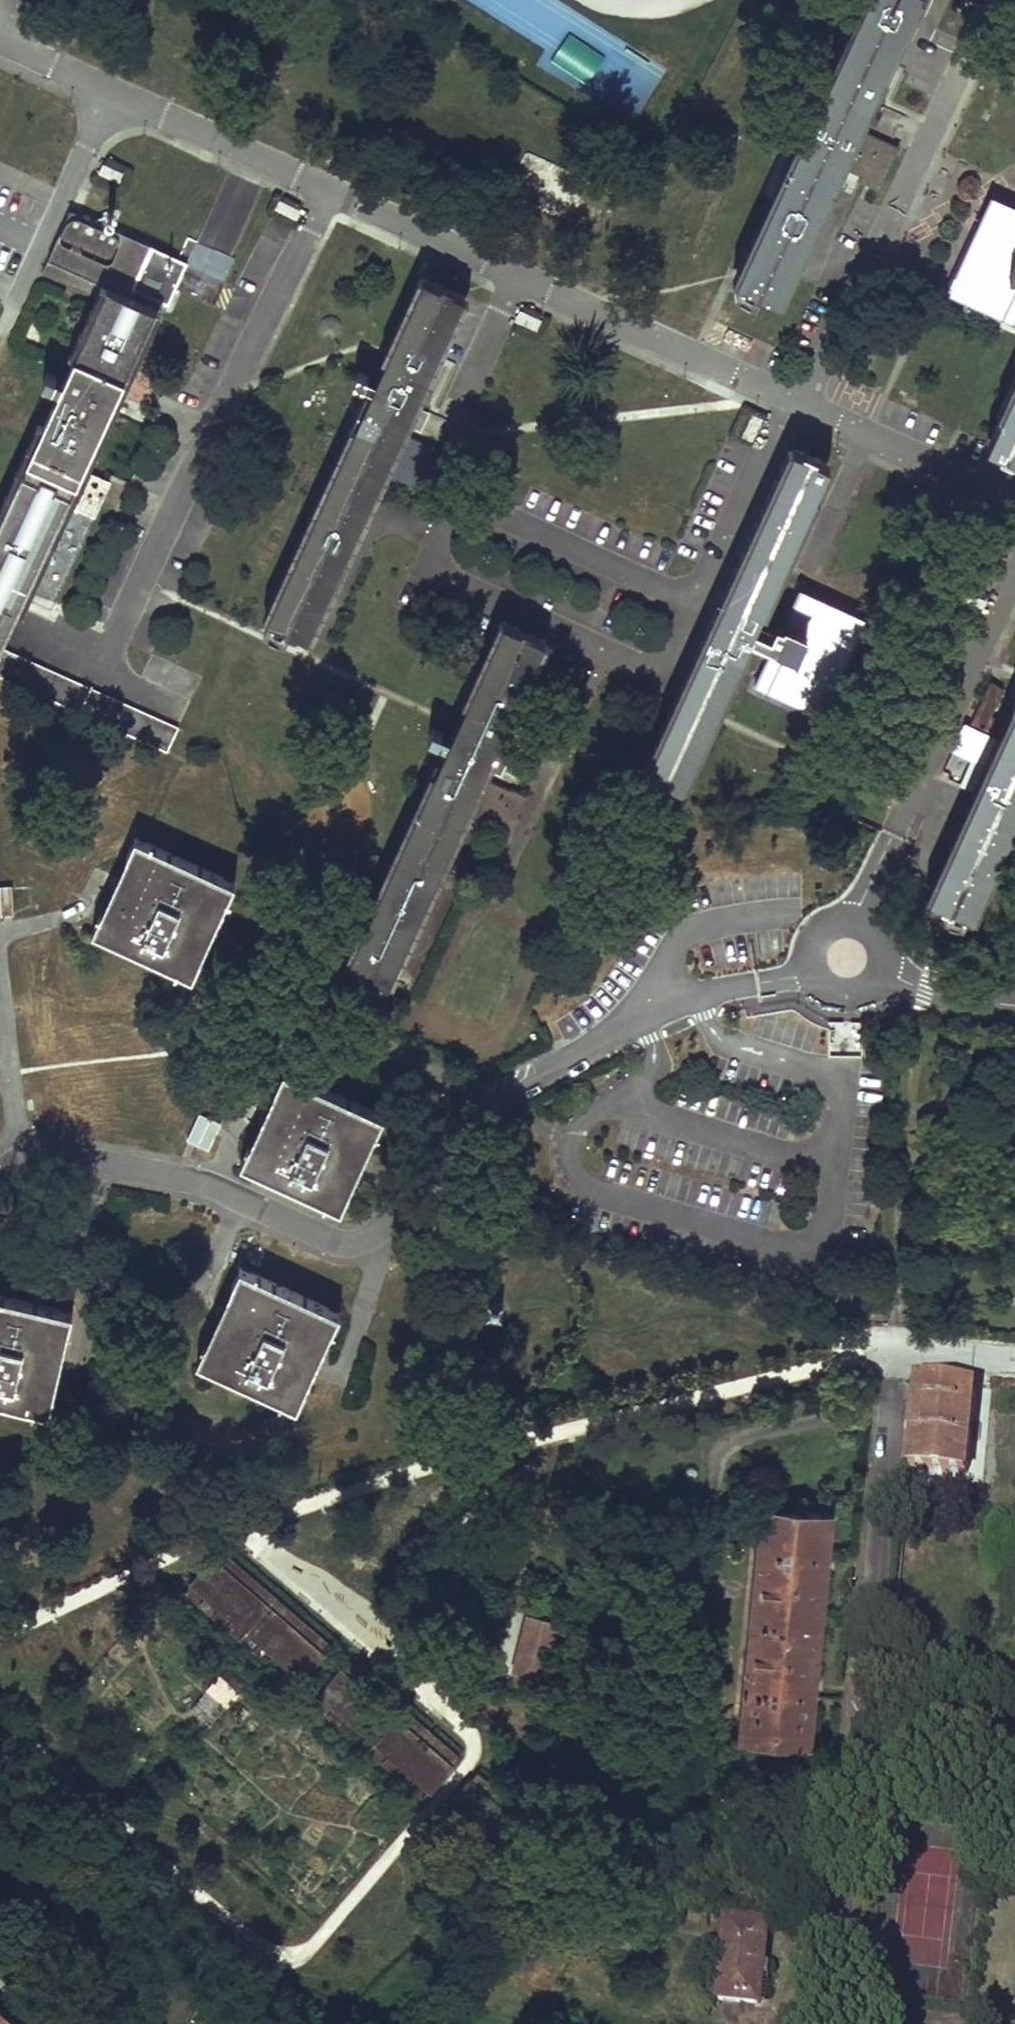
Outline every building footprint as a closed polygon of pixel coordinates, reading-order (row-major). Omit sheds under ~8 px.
[(782,181),(824,201),(840,168),(858,176),(856,180),(878,190),(897,150),(865,135),(856,131),(871,101),(917,0),(865,0),(782,181)] [(569,82),(576,67),(550,54),(543,69),(569,82)] [(871,101),(856,131),(865,135),(869,126),(875,128),(884,107),(871,101)] [(782,181),(734,282),(778,300),(824,201),(782,181)] [(946,293),(1014,324),(1014,321),(1014,211),(991,196),(946,293)] [(991,196),(1014,211),(1014,207),(991,196)] [(157,309),(129,296),(150,251),(70,214),(43,273),(103,301),(0,522),(0,646),(1,646),(157,309)] [(186,262),(223,278),(232,257),(195,241),(186,262)] [(423,278),(267,619),(274,623),(292,631),(309,638),(384,476),(430,497),(440,477),(437,476),(446,456),(432,450),(402,436),(406,427),(415,408),(421,394),(426,396),(433,381),(429,379),(466,297),(423,278)] [(985,447),(1014,460),(1014,381),(985,447)] [(415,408),(406,427),(422,433),(431,414),(415,408)] [(792,448),(643,770),(681,787),(750,638),(755,628),(830,465),(792,448)] [(772,648),(754,686),(774,697),(770,707),(792,718),(797,707),(821,718),(867,620),(799,589),(782,626),(772,648)] [(502,622),(346,963),(388,983),(462,820),(509,842),(519,818),(516,817),(525,798),(482,778),(485,770),(494,751),(499,737),(503,739),(511,723),(507,721),(543,641),(502,622)] [(755,628),(750,638),(772,648),(782,626),(775,623),(770,635),(755,628)] [(4,650),(0,658),(0,677),(169,752),(179,728),(54,672),(4,650)] [(995,687),(976,729),(1005,742),(1012,728),(997,721),(1009,693),(995,687)] [(1014,818),(1014,721),(1012,728),(1005,742),(976,729),(970,727),(957,756),(976,765),(966,789),(980,796),(933,898),(970,915),(1014,818)] [(494,751),(485,770),(501,776),(508,758),(494,751)] [(94,933),(192,977),(234,884),(135,840),(94,933)] [(829,1018),(828,1052),(861,1053),(863,1020),(829,1018)] [(283,1073),(242,1164),(340,1208),(381,1117),(283,1073)] [(980,1096),(982,1078),(971,1077),(969,1095),(980,1096)] [(963,1154),(974,1155),(975,1136),(964,1135),(963,1154)] [(963,1154),(961,1173),(972,1174),(974,1155),(963,1154)] [(958,1212),(969,1213),(970,1194),(959,1193),(958,1212)] [(198,1360),(297,1405),(317,1361),(339,1314),(241,1268),(198,1360)] [(50,1411),(72,1311),(0,1296),(0,1400),(50,1411)] [(487,1315),(501,1316),(502,1301),(488,1300),(487,1315)] [(966,1475),(975,1387),(914,1381),(906,1469),(966,1475)] [(808,1743),(831,1513),(763,1507),(740,1736),(808,1743)] [(215,1558),(324,1651),(331,1643),(222,1549),(215,1558)] [(303,1679),(326,1653),(324,1651),(215,1558),(212,1555),(190,1581),(193,1583),(301,1677),(303,1679)] [(294,1687),(301,1677),(193,1583),(184,1592),(294,1687)] [(546,1675),(558,1621),(522,1613),(510,1667),(546,1675)] [(453,1763),(460,1755),(350,1661),(344,1669),(453,1763)] [(433,1790),(455,1764),(453,1763),(344,1669),(342,1667),(319,1693),(321,1695),(430,1788),(433,1790)] [(423,1797),(430,1788),(321,1695),(313,1705),(423,1797)] [(723,1961),(763,1965),(768,1922),(728,1917),(723,1961)] [(759,2002),(763,1965),(723,1961),(719,1998),(759,2002)] [(0,2006),(0,2023),(22,2023),(0,2006)]
